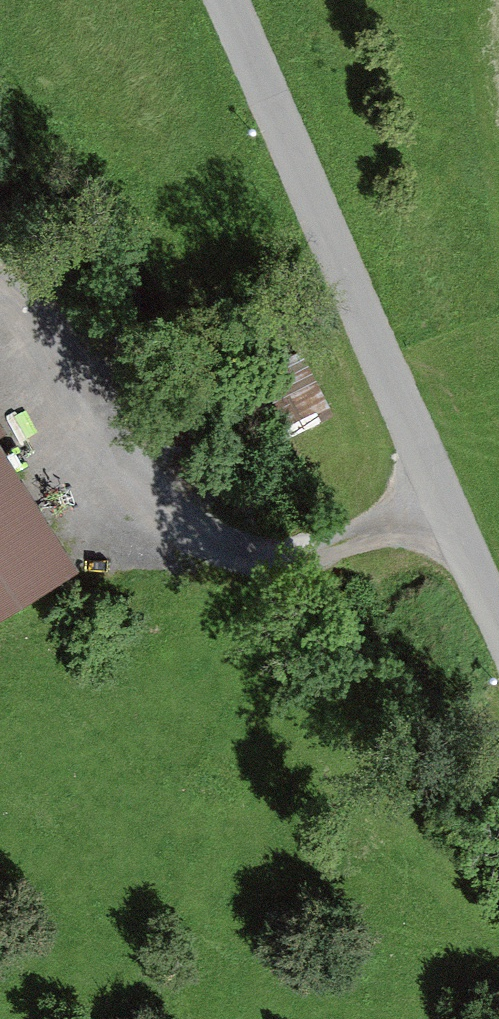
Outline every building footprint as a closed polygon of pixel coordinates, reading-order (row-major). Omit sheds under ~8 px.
[(78,569),(0,445),(0,618),(78,569)]
